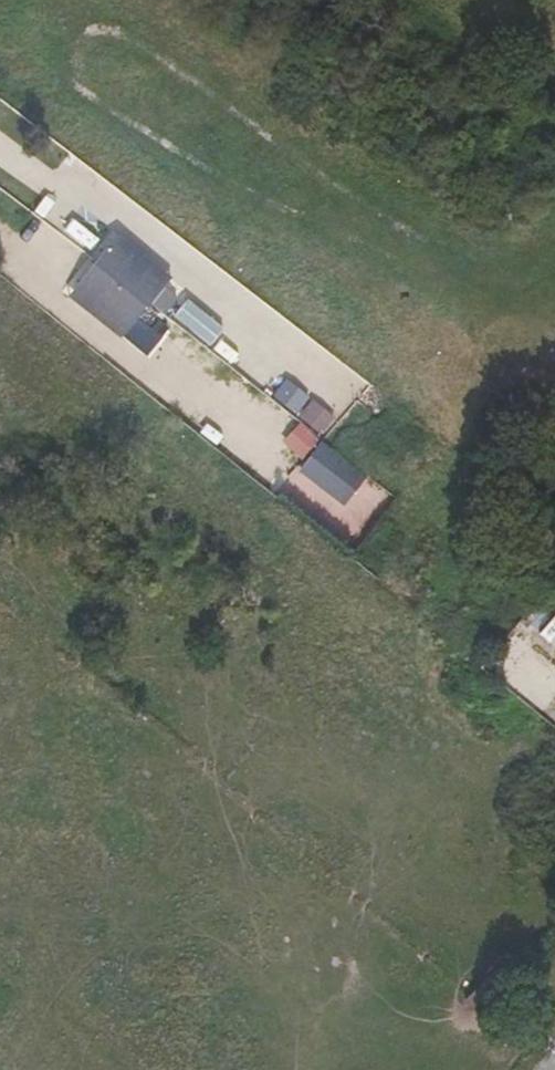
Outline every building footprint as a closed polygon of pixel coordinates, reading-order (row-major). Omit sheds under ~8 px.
[(165,297),(111,253),(97,270),(77,297),(130,340),(147,318),(165,297)] [(301,348),(281,376),(305,393),(325,365),(301,348)] [(305,461),(297,471),(344,505),(367,475),(296,423),(281,443),(305,461)]
